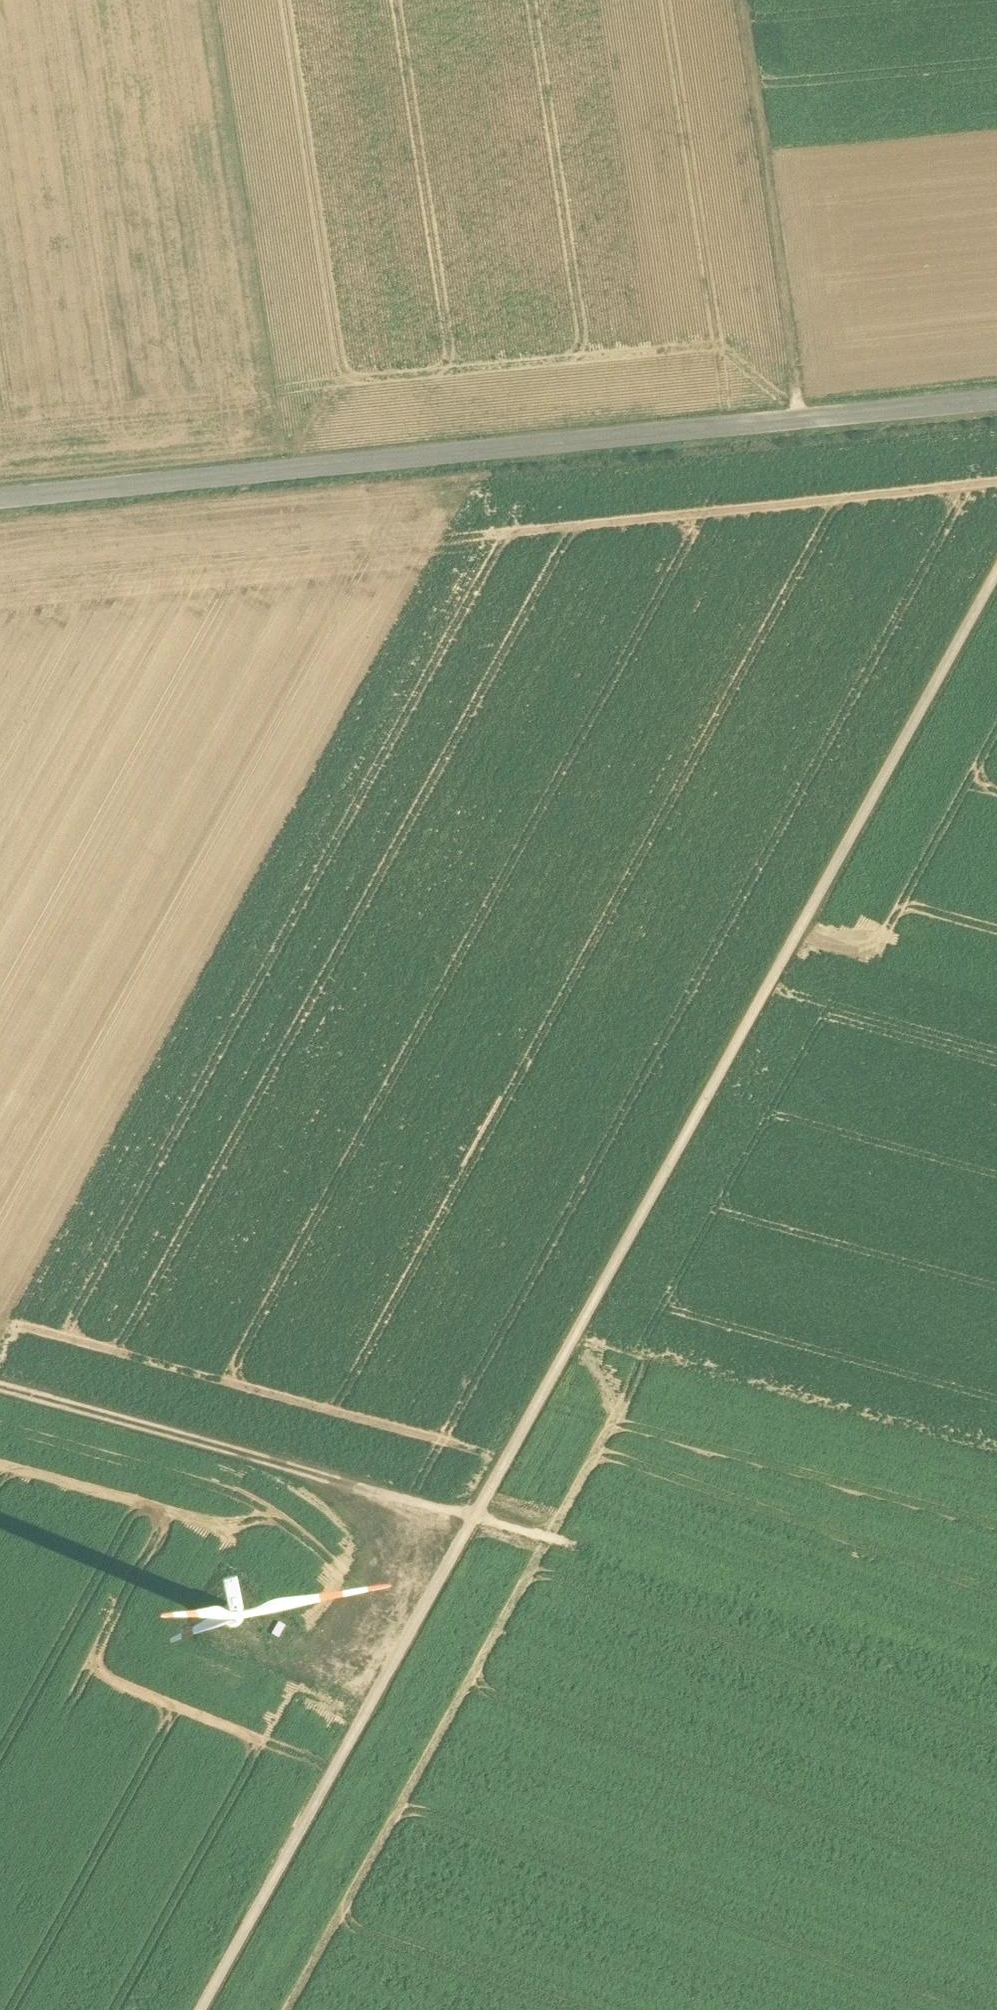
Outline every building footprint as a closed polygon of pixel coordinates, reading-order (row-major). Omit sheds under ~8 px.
[(277,1621),(269,1635),(278,1640),(286,1626),(277,1621)]
